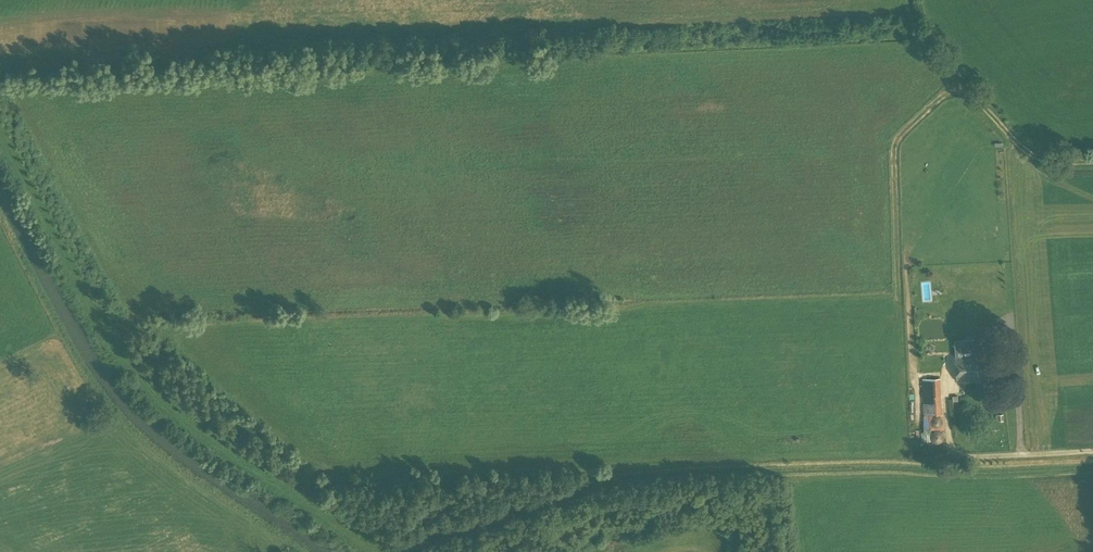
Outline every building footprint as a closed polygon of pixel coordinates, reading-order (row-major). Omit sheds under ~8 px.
[(990,354),(973,355),(973,352),(975,352),(974,340),(968,341),(968,349),(957,350),(957,356),(956,356),(958,380),(991,377),(990,354)] [(925,415),(941,414),(940,379),(923,380),(925,415)]
